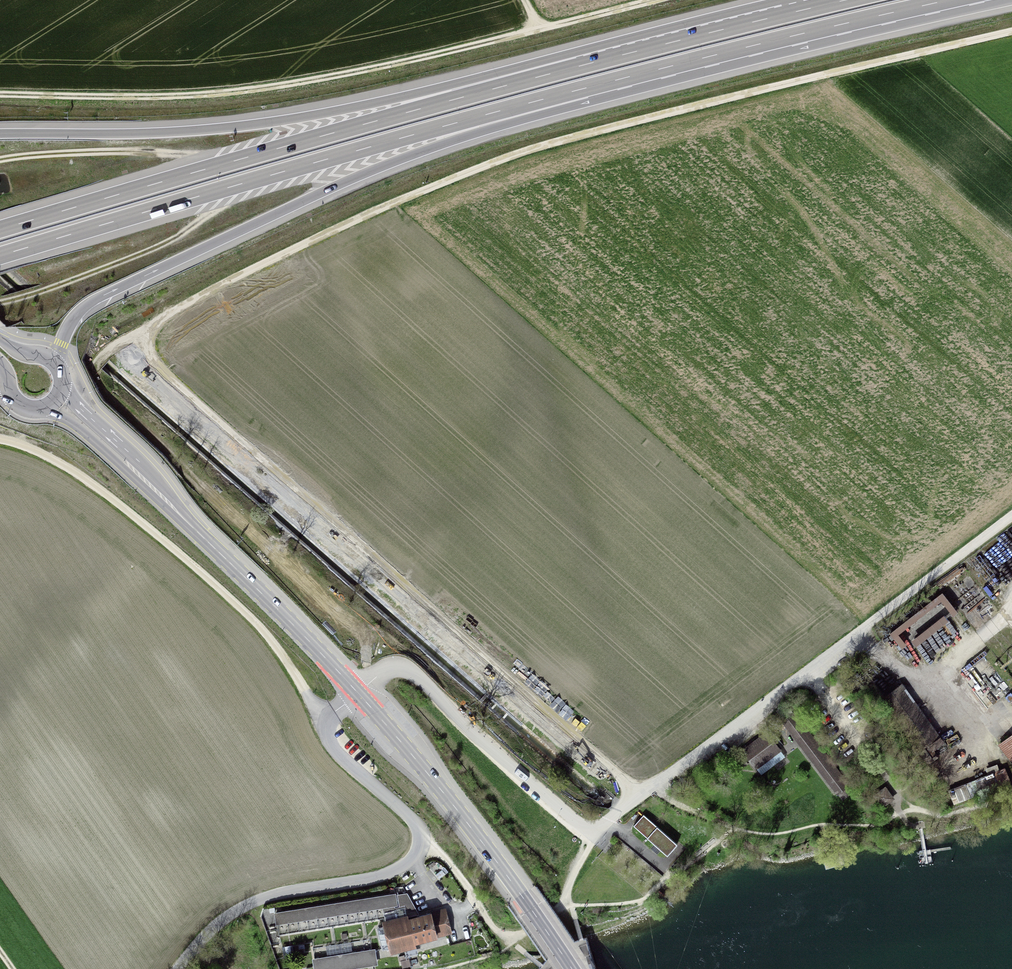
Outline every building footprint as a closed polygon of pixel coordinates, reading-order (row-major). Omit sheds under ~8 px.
[(917,750),(938,735),(903,686),(882,701),(917,750)] [(847,786),(793,714),(782,722),(837,794),(847,786)] [(755,768),(779,750),(767,734),(742,752),(755,768)] [(999,746),(1011,762),(1011,736),(999,746)] [(878,802),(888,794),(885,789),(874,797),(878,802)] [(667,856),(676,845),(645,817),(635,828),(667,856)] [(275,916),(276,924),(396,905),(395,897),(275,916)] [(429,915),(384,927),(390,948),(434,936),(429,915)] [(375,950),(312,960),(314,968),(362,968),(378,966),(375,950)]
